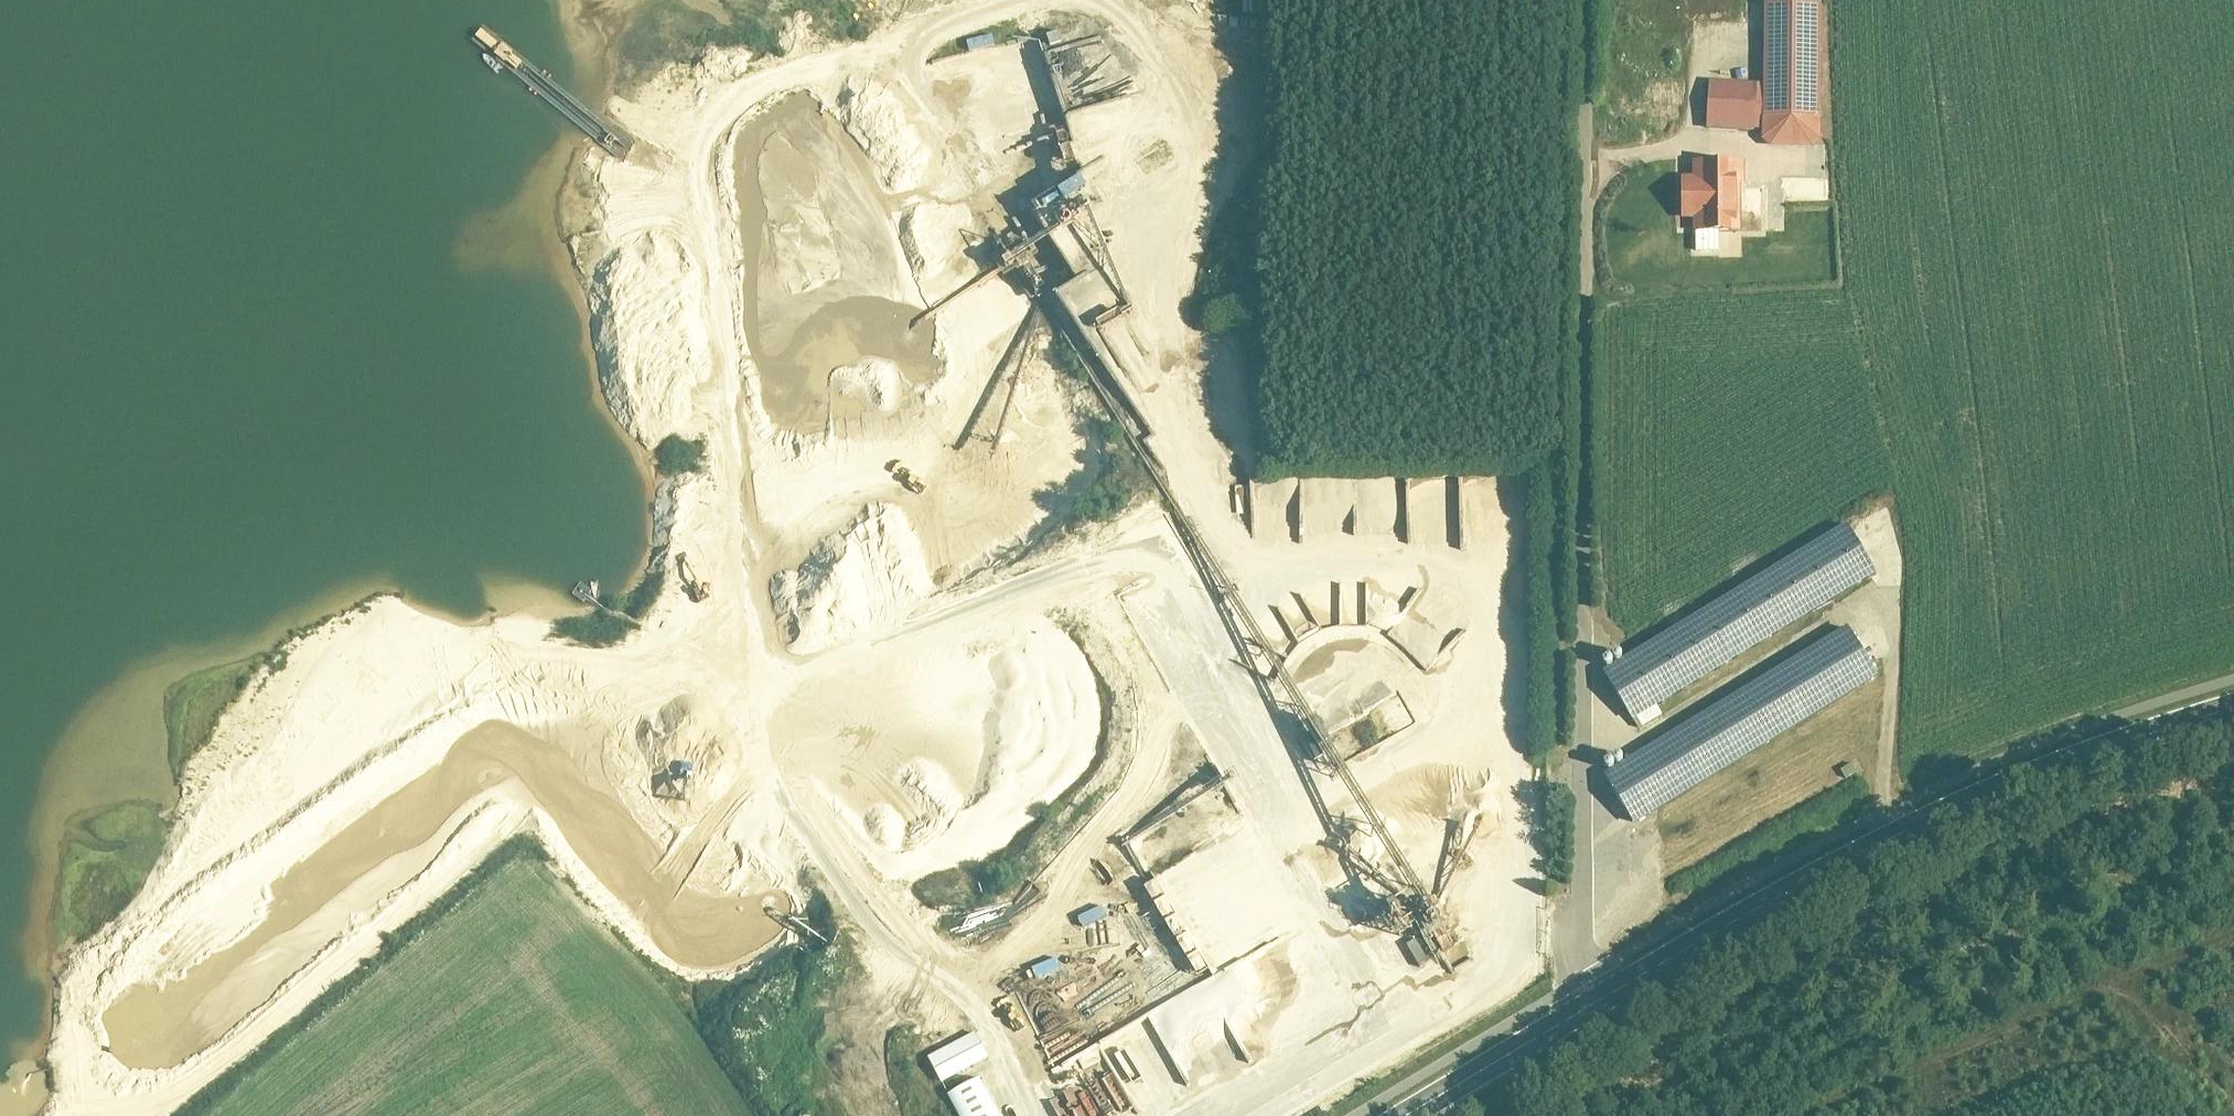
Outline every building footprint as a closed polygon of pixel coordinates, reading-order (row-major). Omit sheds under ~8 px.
[(1823,6),(1763,6),(1763,148),(1822,149),(1823,6)] [(1758,89),(1710,86),(1707,130),(1755,133),(1758,89)] [(1742,165),(1684,166),(1685,248),(1743,247),(1742,165)] [(1602,674),(1633,725),(1883,576),(1852,525),(1602,674)] [(1607,786),(1634,829),(1873,679),(1846,636),(1607,786)]
